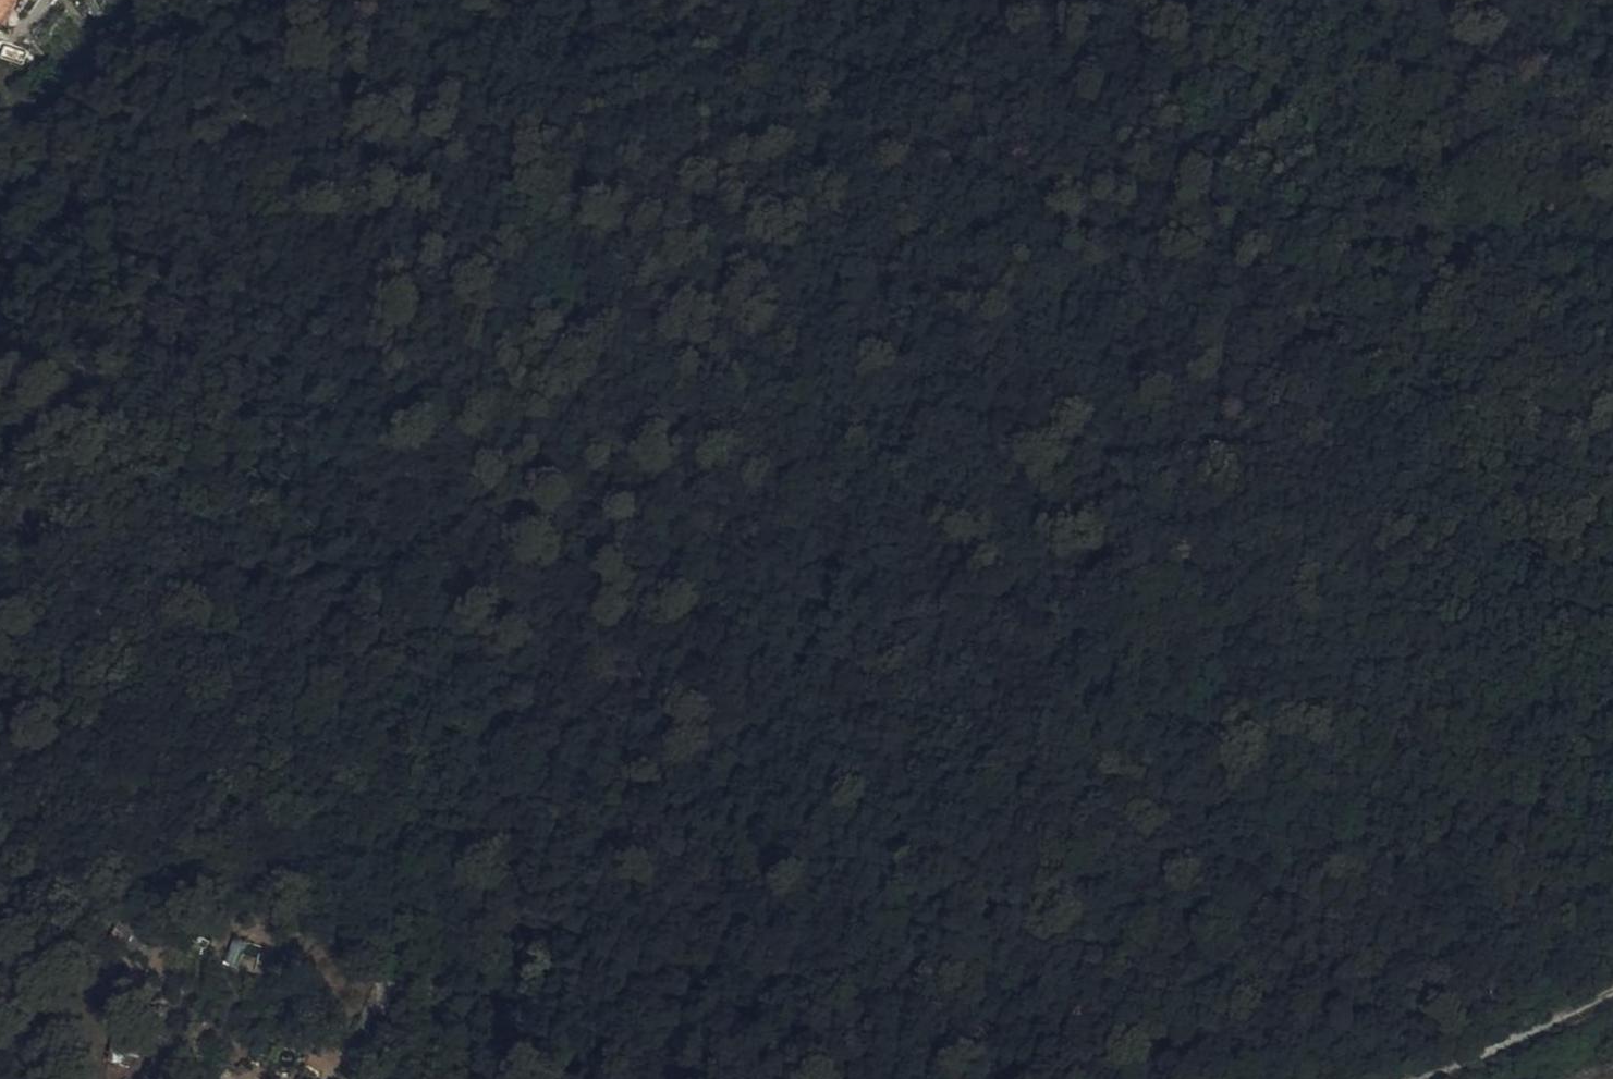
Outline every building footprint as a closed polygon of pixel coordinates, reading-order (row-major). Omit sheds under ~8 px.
[(9,11),(15,0),(0,0),(0,7),(9,11)] [(9,11),(0,7),(0,21),(3,22),(9,11)]
